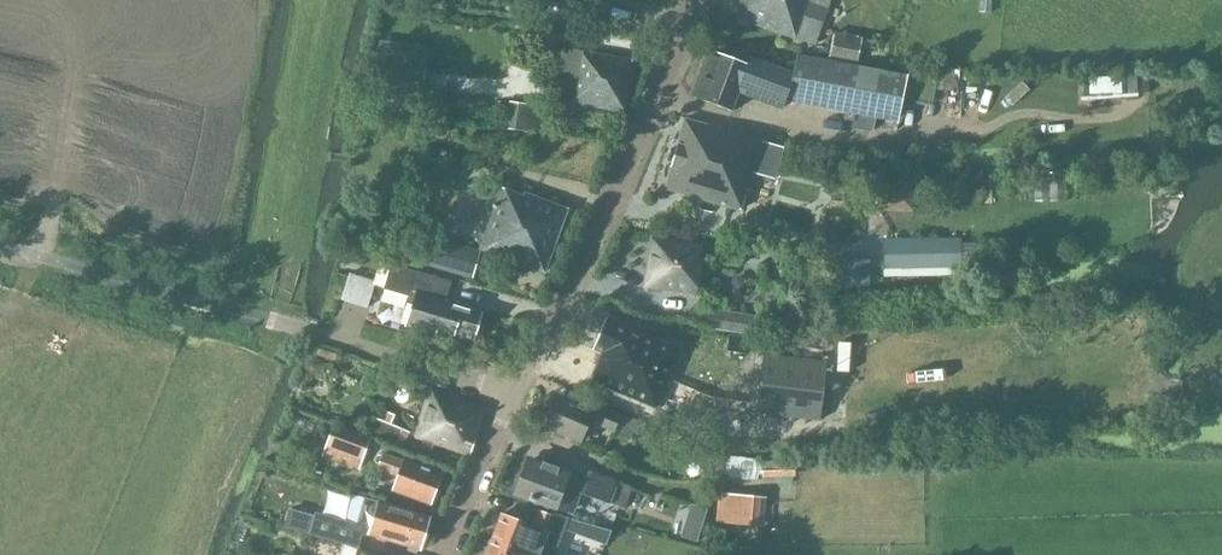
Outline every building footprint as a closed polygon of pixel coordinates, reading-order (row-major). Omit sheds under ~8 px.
[(814,47),(830,0),(744,0),(737,21),(814,47)] [(830,60),(857,66),(862,39),(835,34),(830,60)] [(573,104),(621,113),(631,62),(562,50),(555,86),(575,90),(573,104)] [(780,110),(793,77),(749,60),(746,67),(707,53),(691,97),(731,111),(737,94),(780,110)] [(789,102),(898,122),(907,75),(857,66),(830,60),(798,55),(789,102)] [(505,129),(526,131),(528,103),(508,101),(505,129)] [(749,193),(763,145),(685,122),(664,191),(740,214),(746,193),(749,193)] [(479,251),(543,274),(566,211),(524,196),(523,199),(502,191),(500,196),(479,251)] [(644,288),(695,295),(702,244),(651,237),(644,288)] [(884,241),(886,272),(962,269),(960,238),(884,241)] [(427,267),(472,280),(480,253),(435,240),(427,267)] [(436,331),(472,342),(481,315),(445,304),(450,285),(391,267),(383,290),(407,297),(409,292),(416,294),(406,328),(434,336),(436,331)] [(341,301),(367,309),(374,283),(348,275),(341,301)] [(708,331),(755,338),(758,318),(711,311),(708,331)] [(606,321),(594,349),(605,353),(666,380),(678,351),(606,321)] [(749,339),(729,336),(727,350),(747,353),(749,339)] [(666,380),(605,353),(593,381),(654,407),(666,380)] [(820,420),(828,365),(763,356),(755,411),(820,420)] [(430,456),(434,444),(470,456),(486,408),(431,389),(414,437),(425,441),(421,452),(430,456)] [(544,426),(582,442),(590,422),(614,432),(633,440),(641,422),(622,414),(620,417),(588,403),(585,409),(557,398),(544,426)] [(370,438),(371,439),(403,451),(409,434),(376,421),(370,438)] [(325,451),(361,465),(371,439),(370,438),(335,425),(325,451)] [(399,477),(394,490),(430,503),(432,499),(436,499),(439,490),(436,487),(441,474),(406,461),(406,462),(384,454),(379,469),(399,477)] [(515,493),(555,509),(569,474),(539,462),(537,466),(527,463),(515,493)] [(582,494),(610,504),(618,482),(591,472),(582,494)] [(716,523),(757,526),(759,499),(718,496),(716,523)] [(308,533),(357,546),(362,532),(420,549),(421,544),(426,544),(428,536),(424,533),(429,516),(365,497),(357,525),(314,512),(308,533)] [(533,528),(547,533),(553,517),(552,516),(539,511),(533,528)] [(530,554),(555,554),(569,518),(553,513),(552,516),(553,517),(547,533),(533,528),(501,515),(492,541),(530,554)] [(492,541),(486,554),(530,554),(492,541)]
